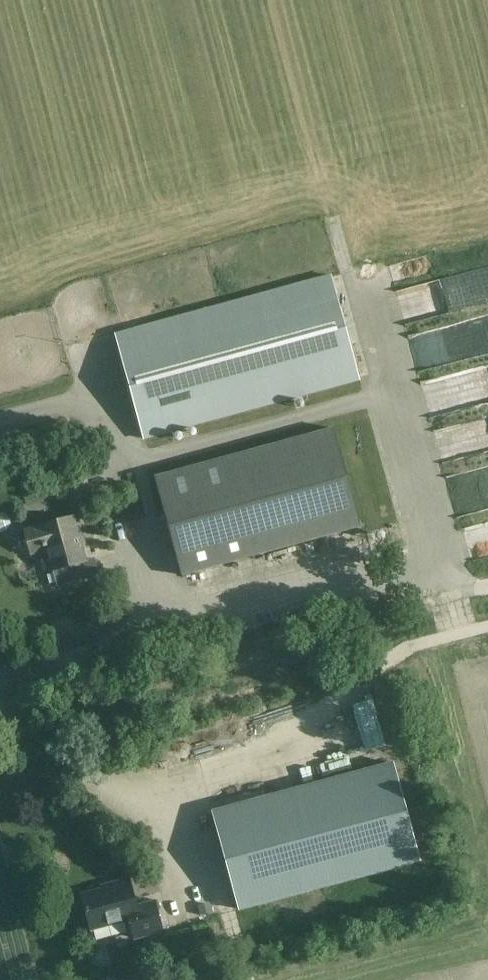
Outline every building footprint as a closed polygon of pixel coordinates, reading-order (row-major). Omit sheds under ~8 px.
[(449,309),(487,295),(487,262),(439,279),(449,309)] [(116,334),(144,439),(360,380),(331,275),(116,334)] [(396,286),(400,316),(439,310),(435,281),(396,286)] [(460,351),(487,345),(487,318),(472,322),(475,334),(457,338),(460,351)] [(182,575),(361,526),(334,428),(155,477),(182,575)] [(434,434),(440,455),(450,452),(444,431),(434,434)] [(466,473),(475,504),(487,501),(487,467),(466,473)] [(58,585),(98,574),(94,558),(86,561),(79,534),(82,533),(77,515),(25,530),(31,551),(48,546),(54,570),(58,585)] [(240,909),(419,861),(393,763),(213,811),(240,909)] [(134,938),(163,930),(155,902),(137,907),(129,879),(111,884),(112,889),(82,897),(91,930),(130,920),(134,938)]
